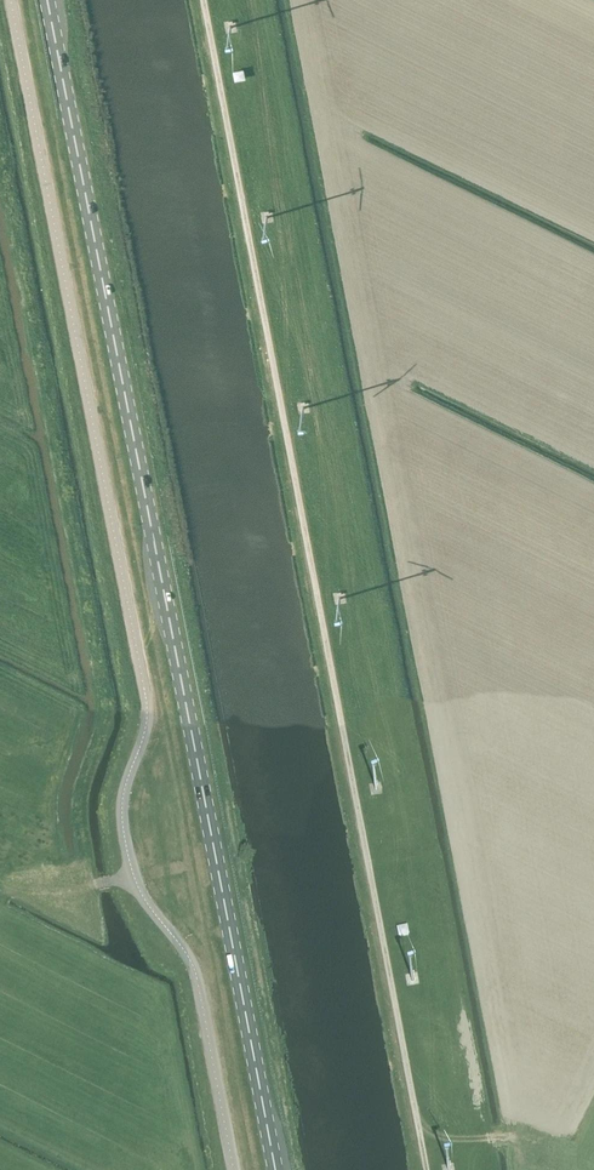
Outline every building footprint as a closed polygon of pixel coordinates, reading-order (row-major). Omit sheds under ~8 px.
[(244,68),(233,71),(235,80),(246,78),(244,68)] [(408,926),(397,928),(399,938),(409,936),(408,926)]
